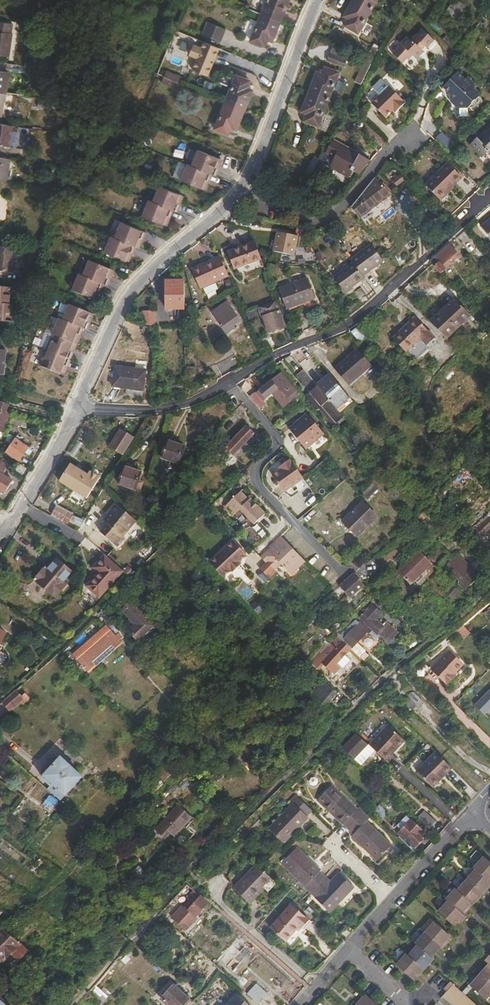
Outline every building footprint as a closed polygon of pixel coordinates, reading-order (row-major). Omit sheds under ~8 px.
[(281,22),(289,2),(285,0),(267,0),(261,14),(281,22)] [(358,0),(353,0),(343,16),(349,19),(345,25),(358,32),(372,8),(358,0)] [(450,8),(462,17),(466,11),(454,2),(450,8)] [(459,21),(462,17),(450,8),(447,12),(459,21)] [(272,42),(281,22),(261,14),(250,40),(264,46),(267,40),(272,42)] [(0,19),(0,53),(9,54),(9,50),(11,35),(13,21),(0,19)] [(227,28),(209,21),(203,36),(221,43),(227,28)] [(403,42),(394,51),(403,60),(407,55),(409,58),(414,53),(418,57),(425,50),(423,48),(427,44),(429,45),(436,38),(425,27),(414,38),(409,33),(401,41),(403,42)] [(189,58),(196,61),(190,73),(207,80),(221,51),(204,43),(201,49),(195,46),(189,58)] [(365,59),(371,62),(378,49),(372,46),(365,59)] [(347,58),(329,52),(327,59),(344,65),(347,58)] [(363,76),(371,62),(365,59),(357,73),(363,76)] [(316,71),(309,91),(329,98),(338,72),(325,67),(323,74),(316,71)] [(461,76),(454,68),(439,83),(447,91),(446,92),(445,94),(446,97),(454,104),(464,104),(474,94),(475,90),(474,89),(471,86),(470,84),(471,80),(464,73),(461,76)] [(0,69),(0,89),(6,90),(9,70),(0,69)] [(166,72),(164,77),(179,84),(182,78),(166,72)] [(225,103),(244,111),(252,90),(247,88),(249,81),(236,75),(225,103)] [(179,84),(164,77),(161,84),(177,91),(179,84)] [(386,116),(393,108),(396,105),(399,108),(406,101),(390,85),(372,102),(386,116)] [(329,98),(309,91),(302,111),(308,113),(306,120),(319,125),(329,98)] [(236,129),(244,111),(225,103),(214,128),(227,134),(230,127),(236,129)] [(489,160),(489,122),(468,142),(488,162),(489,160)] [(19,145),(21,137),(12,136),(12,133),(2,131),(1,134),(0,133),(0,142),(19,145)] [(19,145),(29,147),(30,139),(21,137),(19,145)] [(350,148),(333,138),(325,151),(334,156),(330,163),(339,169),(340,168),(350,174),(353,168),(355,165),(363,170),(371,158),(351,147),(350,148)] [(30,139),(29,147),(28,149),(37,150),(38,140),(30,139)] [(192,165),(213,174),(217,176),(219,169),(218,168),(215,167),(216,164),(219,164),(221,159),(198,150),(192,165)] [(307,167),(312,170),(320,156),(314,154),(307,167)] [(448,161),(425,183),(439,199),(463,177),(448,161)] [(210,181),(213,174),(192,165),(188,164),(181,179),(204,189),(207,183),(205,183),(206,179),(208,180),(210,181)] [(375,175),(390,192),(392,190),(377,173),(375,175)] [(365,210),(390,192),(375,175),(352,203),(360,215),(365,212),(365,210)] [(154,200),(174,209),(178,211),(181,204),(179,203),(177,202),(178,199),(181,200),(183,194),(160,185),(154,200)] [(171,216),(174,209),(154,200),(149,199),(143,214),(165,224),(168,218),(166,217),(167,214),(169,215),(171,216)] [(482,226),(489,236),(489,219),(482,226)] [(121,221),(114,236),(135,245),(137,246),(140,240),(138,239),(139,236),(141,237),(143,238),(146,231),(121,221)] [(301,233),(306,234),(303,226),(297,225),(296,229),(297,229),(299,231),(301,233)] [(292,253),(296,232),(277,229),(275,238),(273,248),(273,250),(292,253)] [(135,245),(114,236),(111,235),(104,250),(127,260),(130,254),(127,253),(128,250),(131,251),(133,252),(135,245)] [(266,246),(273,248),(275,238),(268,236),(266,246)] [(262,260),(260,255),(255,242),(229,252),(235,269),(262,260)] [(17,244),(0,243),(0,268),(14,270),(17,244)] [(439,260),(434,265),(440,272),(460,255),(450,243),(435,256),(439,260)] [(370,245),(350,260),(352,263),(333,277),(344,292),(363,278),(361,276),(382,261),(370,245)] [(400,270),(407,263),(403,251),(396,256),(400,270)] [(201,290),(228,278),(219,258),(203,266),(204,268),(193,273),(201,290)] [(82,275),(103,284),(108,286),(111,278),(109,278),(106,276),(107,274),(110,275),(112,269),(88,259),(82,275)] [(20,279),(40,281),(41,271),(21,269),(20,279)] [(100,291),(103,284),(82,275),(79,274),(73,289),(96,299),(98,293),(96,292),(97,289),(99,290),(100,291)] [(285,305),(313,295),(306,275),(277,286),(285,305)] [(165,310),(183,310),(183,281),(165,282),(165,310)] [(13,302),(14,285),(0,284),(0,301),(13,302)] [(474,315),(458,299),(446,311),(461,327),(474,315)] [(13,302),(0,301),(0,318),(15,320),(17,303),(13,302)] [(226,303),(211,313),(225,333),(233,328),(232,326),(238,321),(226,303)] [(70,304),(64,319),(84,327),(89,328),(92,322),(90,322),(87,321),(88,318),(91,319),(93,313),(70,304)] [(270,333),(285,328),(280,311),(264,317),(270,333)] [(461,327),(446,311),(433,322),(449,338),(461,327)] [(146,326),(153,326),(154,326),(154,312),(140,312),(141,324),(146,326)] [(476,317),(474,315),(461,327),(463,330),(476,317)] [(60,317),(53,333),(76,342),(78,336),(76,335),(77,332),(80,333),(81,334),(84,327),(64,319),(60,317)] [(395,337),(408,351),(423,338),(430,345),(437,338),(417,317),(395,337)] [(368,336),(358,325),(352,329),(362,341),(368,336)] [(463,330),(461,327),(449,338),(451,341),(463,330)] [(47,349),(71,359),(74,352),(72,351),(70,351),(71,347),(74,348),(76,342),(53,333),(47,349)] [(265,356),(273,352),(266,337),(257,340),(265,356)] [(374,365),(359,348),(337,368),(351,384),(374,365)] [(69,366),(71,359),(47,349),(40,364),(63,373),(66,367),(63,367),(64,364),(67,365),(69,366)] [(332,374),(319,359),(306,369),(319,385),(332,374)] [(111,388),(124,389),(126,376),(131,376),(132,369),(112,367),(111,388)] [(126,376),(124,389),(142,390),(143,369),(132,369),(131,376),(126,376)] [(319,385),(306,369),(300,375),(311,389),(310,390),(322,403),(319,405),(334,423),(344,415),(322,388),(319,385)] [(250,395),(267,416),(283,404),(285,406),(301,393),(283,372),(250,395)] [(322,388),(335,377),(332,374),(319,385),(322,388)] [(0,400),(0,428),(5,430),(12,413),(8,412),(11,404),(0,400)] [(327,432),(310,411),(292,426),(309,447),(327,432)] [(247,424),(225,444),(232,452),(255,433),(247,424)] [(134,437),(119,428),(108,446),(123,455),(134,437)] [(32,447),(20,439),(12,451),(24,459),(32,447)] [(187,447),(171,440),(163,456),(180,464),(187,447)] [(232,452),(225,444),(221,447),(228,456),(232,452)] [(286,492),(304,478),(292,458),(283,464),(285,466),(282,468),(274,474),(286,492)] [(136,462),(128,459),(119,482),(136,488),(138,485),(142,487),(144,482),(139,479),(142,472),(134,468),(136,462)] [(88,474),(71,464),(60,480),(77,491),(88,474)] [(0,472),(0,489),(6,492),(13,480),(0,472)] [(374,479),(363,491),(367,495),(378,484),(374,479)] [(394,497),(406,488),(400,480),(388,490),(394,497)] [(240,493),(264,516),(267,513),(259,505),(258,506),(255,503),(256,502),(252,498),(250,500),(241,491),(240,493)] [(256,524),(264,516),(240,493),(225,507),(234,516),(241,508),(256,524)] [(377,515),(362,501),(343,520),(358,534),(377,515)] [(137,520),(116,502),(109,510),(111,512),(105,520),(107,522),(99,530),(116,545),(124,537),(122,536),(137,520)] [(71,512),(59,504),(53,513),(67,520),(71,512)] [(475,530),(481,536),(489,528),(489,515),(475,530)] [(283,548),(289,542),(282,535),(276,541),(283,548)] [(233,539),(209,561),(225,578),(249,556),(233,539)] [(293,574),(307,560),(291,544),(289,542),(283,548),(276,541),(261,556),(276,570),(283,564),(290,571),(293,574)] [(400,568),(413,580),(431,562),(418,550),(400,568)] [(457,551),(454,554),(467,567),(470,565),(457,551)] [(100,596),(125,569),(106,553),(94,566),(99,571),(87,585),(100,596)] [(461,580),(471,570),(467,567),(454,554),(444,563),(461,580)] [(72,569),(58,557),(50,567),(46,564),(36,577),(57,595),(69,583),(64,579),(72,569)] [(410,583),(413,580),(400,568),(398,570),(410,583)] [(355,572),(342,583),(353,596),(366,584),(355,572)] [(460,589),(452,582),(446,588),(454,596),(460,589)] [(132,601),(125,609),(138,623),(131,631),(139,639),(154,624),(132,601)] [(367,610),(361,617),(373,628),(379,634),(387,641),(397,631),(386,621),(383,624),(367,610)] [(360,620),(342,639),(351,647),(368,628),(360,620)] [(122,637),(105,621),(74,653),(92,670),(122,637)] [(379,634),(373,628),(369,631),(373,635),(365,644),(371,650),(380,641),(376,638),(379,634)] [(351,647),(342,639),(327,655),(322,650),(312,660),(319,668),(325,662),(335,672),(342,666),(337,661),(349,649),(351,647)] [(361,660),(363,658),(351,647),(349,649),(361,660)] [(451,651),(431,671),(446,686),(456,676),(455,674),(465,664),(451,651)] [(308,684),(304,687),(329,710),(331,707),(326,702),(336,692),(323,680),(314,690),(308,684)] [(25,697),(17,689),(2,702),(10,709),(25,697)] [(475,704),(484,714),(489,708),(489,689),(475,704)] [(414,690),(405,699),(414,708),(419,703),(417,700),(421,697),(414,690)] [(407,740),(391,725),(371,744),(387,760),(407,740)] [(356,731),(342,745),(354,757),(368,743),(356,731)] [(481,750),(489,759),(489,750),(485,745),(481,750)] [(452,767),(436,752),(417,771),(433,787),(452,767)] [(321,754),(309,766),(315,773),(327,761),(321,754)] [(46,789),(60,802),(84,775),(62,757),(52,768),(48,765),(42,772),(46,775),(44,777),(51,784),(46,789)] [(332,784),(317,798),(341,823),(342,822),(356,809),(332,784)] [(293,802),(269,826),(285,841),(308,817),(307,815),(313,810),(296,793),(291,799),(293,802)] [(182,807),(165,835),(175,842),(180,835),(184,837),(196,816),(182,807)] [(356,809),(342,822),(353,833),(366,821),(368,819),(357,808),(356,809)] [(423,813),(416,820),(427,831),(434,824),(423,813)] [(401,830),(397,834),(412,849),(423,839),(418,833),(421,830),(407,815),(396,825),(401,830)] [(391,846),(366,821),(353,833),(351,835),(376,860),(391,846)] [(282,863),(305,885),(320,870),(321,869),(298,847),(282,863)] [(488,881),(489,880),(489,863),(482,855),(475,863),(476,864),(473,868),(475,869),(488,881)] [(209,857),(199,866),(206,873),(216,865),(209,857)] [(256,862),(232,885),(248,901),(272,878),(256,862)] [(465,880),(480,894),(489,883),(488,881),(475,869),(465,880)] [(305,885),(304,886),(315,896),(315,897),(330,913),(355,887),(339,871),(331,880),(320,870),(305,885)] [(465,880),(455,891),(469,903),(471,905),(480,894),(465,880)] [(188,881),(160,912),(168,919),(183,902),(196,914),(209,901),(188,881)] [(454,889),(445,899),(462,915),(467,910),(465,908),(469,903),(455,891),(454,889)] [(440,909),(437,913),(451,926),(457,920),(459,922),(464,917),(462,915),(445,899),(437,907),(440,909)] [(290,902),(269,925),(284,939),(296,927),(294,925),(296,923),(300,926),(308,918),(290,902)] [(433,923),(423,933),(439,947),(441,949),(446,944),(444,942),(448,937),(433,923)] [(342,931),(347,935),(351,931),(345,927),(342,931)] [(21,942),(3,928),(0,930),(0,955),(4,959),(21,942)] [(415,946),(429,958),(439,947),(423,933),(413,944),(415,946)] [(238,952),(227,964),(233,970),(252,949),(239,938),(231,946),(238,952)] [(415,946),(406,956),(421,970),(431,960),(429,958),(415,946)] [(397,962),(394,965),(410,980),(415,974),(417,975),(421,970),(406,956),(403,953),(395,961),(397,962)] [(471,980),(487,995),(489,992),(489,977),(483,971),(477,976),(476,975),(471,980)] [(445,991),(460,1004),(484,1004),(453,977),(445,985),(448,987),(445,991)] [(256,982),(247,992),(257,1001),(266,992),(256,982)] [(163,998),(170,1004),(185,1004),(191,998),(176,984),(163,998)] [(224,1004),(250,1004),(236,992),(224,1004)] [(0,994),(0,1004),(10,1004),(11,1004),(0,994)] [(364,995),(355,1004),(375,1004),(364,995)]
